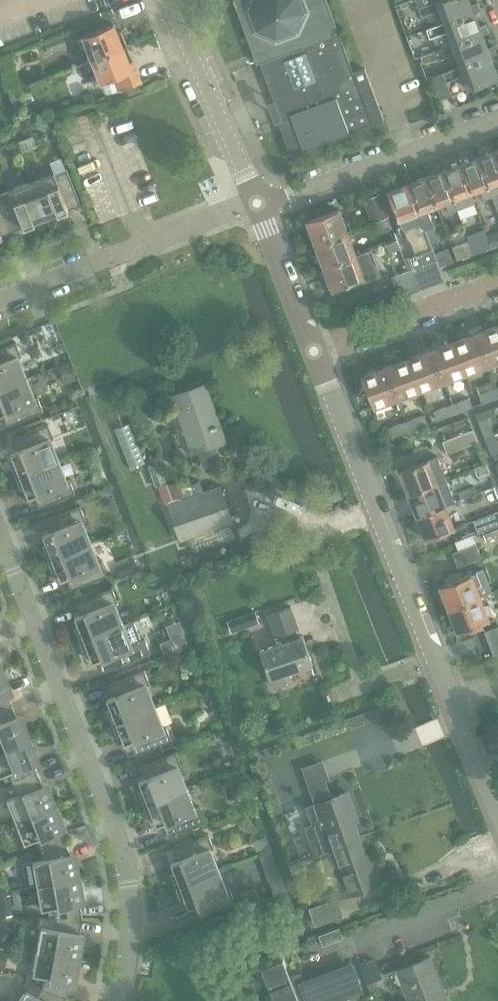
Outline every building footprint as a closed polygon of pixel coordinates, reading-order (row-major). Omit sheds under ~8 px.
[(280,119),(277,120),(281,129),(291,155),(344,135),(362,129),(369,126),(384,120),(365,69),(354,73),(327,0),(233,0),(257,65),(260,64),(277,109),(280,119)] [(440,9),(445,23),(474,12),(482,10),(479,2),(471,4),(470,0),(439,0),(437,1),(425,5),(419,7),(422,16),(440,9)] [(487,24),(480,26),(474,12),(445,23),(427,30),(430,38),(448,31),(453,44),(435,51),(435,52),(490,31),(487,24)] [(81,47),(87,45),(92,59),(128,46),(122,30),(118,32),(115,24),(78,38),(81,47)] [(461,66),(432,77),(432,78),(497,53),(495,45),(488,48),(483,34),(490,32),(490,31),(435,52),(438,60),(456,53),(461,66)] [(63,35),(44,42),(49,54),(67,46),(63,35)] [(133,61),(128,46),(92,59),(98,73),(93,75),(96,84),(116,77),(121,90),(142,82),(136,68),(133,70),(130,62),(133,61)] [(434,63),(430,52),(422,55),(426,66),(434,63)] [(497,53),(432,78),(440,99),(452,95),(447,81),(464,75),(469,89),(497,78),(497,69),(496,70),(491,56),(497,53)] [(497,211),(497,187),(497,183),(497,161),(494,152),(478,158),(497,211)] [(478,158),(460,164),(471,193),(480,189),(484,200),(492,197),(478,158)] [(475,203),(471,193),(460,164),(442,171),(457,210),(475,203)] [(67,168),(54,173),(54,172),(32,181),(46,218),(57,213),(58,214),(69,210),(69,209),(81,204),(67,168)] [(449,213),(457,210),(442,171),(423,178),(434,206),(446,202),(449,213)] [(423,178),(409,183),(425,228),(434,225),(428,209),(434,206),(423,178)] [(35,222),(46,218),(32,181),(9,190),(9,191),(0,194),(0,199),(12,231),(24,227),(35,223),(35,222)] [(416,255),(408,258),(412,269),(414,268),(421,290),(446,281),(440,266),(439,266),(435,253),(433,249),(425,228),(409,183),(388,191),(401,226),(402,225),(408,242),(410,241),(416,255)] [(373,223),(377,221),(388,217),(380,194),(364,199),(373,223)] [(2,236),(1,235),(12,231),(0,199),(0,237),(2,236)] [(315,242),(316,244),(348,232),(339,209),(307,221),(311,230),(309,233),(311,241),(315,242)] [(381,233),(393,228),(388,217),(377,221),(381,233)] [(483,228),(470,233),(477,253),(491,247),(486,236),(483,228)] [(323,264),(324,266),(356,254),(348,232),(316,244),(319,253),(317,254),(321,265),(323,264)] [(486,236),(491,247),(491,248),(497,246),(497,232),(486,236)] [(389,252),(401,248),(397,239),(386,244),(389,252)] [(469,240),(453,246),(458,260),(475,254),(469,240)] [(453,261),(448,248),(435,253),(439,266),(440,266),(453,261)] [(356,254),(324,266),(328,276),(325,277),(329,288),(332,287),(333,289),(362,279),(364,283),(381,276),(371,249),(356,255),(356,254)] [(408,270),(392,276),(400,298),(421,290),(414,268),(412,269),(408,258),(404,259),(408,270)] [(477,333),(488,364),(497,360),(497,325),(477,333)] [(465,372),(488,364),(477,333),(454,342),(465,372)] [(26,378),(18,358),(22,356),(16,342),(0,348),(0,388),(26,378)] [(442,381),(465,372),(454,342),(431,350),(442,381)] [(431,350),(408,359),(419,389),(442,381),(431,350)] [(396,398),(419,389),(408,359),(385,367),(396,398)] [(77,380),(70,362),(59,366),(66,384),(77,380)] [(362,375),(373,406),(396,398),(385,367),(362,375)] [(34,398),(26,378),(0,388),(0,414),(3,413),(7,425),(43,411),(38,397),(34,398)] [(226,442),(205,383),(173,395),(179,413),(194,454),(226,442)] [(483,404),(497,398),(497,390),(497,388),(479,394),(483,404)] [(473,407),(470,397),(452,404),(455,414),(473,407)] [(452,404),(433,411),(437,421),(455,414),(452,404)] [(410,430),(428,424),(424,415),(407,421),(410,430)] [(487,416),(478,419),(485,437),(494,434),(487,416)] [(407,421),(389,428),(392,437),(410,430),(407,421)] [(11,453),(14,462),(11,463),(16,477),(58,460),(50,440),(54,438),(48,424),(12,438),(17,450),(11,453)] [(448,453),(478,441),(474,430),(443,441),(448,453)] [(492,456),(497,454),(497,443),(494,434),(485,437),(492,456)] [(428,459),(399,470),(409,495),(438,484),(438,483),(447,480),(438,457),(429,460),(428,459)] [(70,479),(66,480),(58,460),(16,477),(21,490),(25,488),(28,498),(35,495),(39,507),(75,493),(70,479)] [(487,464),(475,468),(481,486),(493,481),(487,464)] [(409,495),(417,517),(447,506),(446,505),(456,501),(447,480),(438,483),(438,484),(409,495)] [(201,481),(180,488),(183,497),(204,490),(201,481)] [(167,482),(158,485),(165,503),(183,497),(180,488),(178,483),(167,482)] [(180,541),(234,522),(221,486),(168,504),(180,541)] [(43,535),(46,544),(43,545),(48,559),(90,542),(82,522),(86,520),(80,506),(44,520),(49,532),(43,535)] [(417,517),(426,539),(455,528),(447,506),(417,517)] [(473,521),(478,533),(483,531),(497,525),(497,511),(473,521)] [(483,531),(487,542),(497,537),(497,525),(483,531)] [(102,561),(98,562),(90,542),(48,559),(53,572),(57,570),(60,580),(67,577),(72,589),(107,575),(102,561)] [(476,544),(453,553),(458,567),(482,558),(476,544)] [(120,576),(138,569),(134,559),(116,566),(120,576)] [(450,582),(439,586),(448,609),(479,597),(491,593),(482,570),(463,577),(461,571),(448,576),(450,582)] [(132,574),(136,583),(143,580),(139,571),(132,574)] [(78,626),(74,627),(80,641),(122,624),(114,604),(117,602),(112,588),(76,602),(81,614),(74,617),(78,626)] [(488,605),(483,606),(479,597),(448,609),(456,632),(467,628),(470,633),(483,628),(480,623),(493,618),(488,605)] [(260,650),(270,678),(272,678),(275,687),(287,684),(285,673),(313,663),(304,635),(300,637),(297,629),(299,628),(291,606),(268,614),(276,636),(278,636),(281,643),(260,650)] [(255,611),(227,620),(231,633),(260,623),(255,611)] [(122,624),(80,641),(85,654),(89,652),(92,661),(99,659),(103,671),(139,657),(151,653),(145,638),(141,640),(133,619),(122,624)] [(494,655),(497,653),(497,626),(485,631),(494,655)] [(184,634),(171,639),(175,650),(188,645),(184,634)] [(3,670),(0,672),(0,710),(12,706),(8,695),(12,693),(3,670)] [(110,708),(107,709),(112,722),(154,706),(146,686),(150,684),(144,670),(108,684),(113,696),(107,699),(110,708)] [(30,737),(21,715),(17,717),(12,706),(0,710),(0,749),(30,737)] [(166,725),(162,726),(154,706),(112,722),(117,736),(120,734),(124,743),(130,741),(135,753),(171,739),(166,725)] [(30,737),(0,749),(0,779),(3,786),(0,788),(38,772),(34,762),(38,760),(30,737)] [(142,790),(139,791),(144,805),(186,788),(178,768),(182,766),(176,752),(140,766),(145,778),(139,781),(142,790)] [(238,770),(231,772),(234,782),(241,779),(238,770)] [(8,799),(16,820),(56,805),(47,782),(43,784),(38,772),(0,788),(0,803),(8,799)] [(314,824),(306,827),(316,855),(331,849),(361,839),(350,805),(353,804),(349,792),(332,798),(326,783),(325,780),(308,785),(310,789),(315,804),(307,807),(314,824)] [(198,807),(194,808),(186,788),(144,805),(149,818),(152,816),(156,825),(163,823),(167,835),(203,821),(198,807)] [(60,829),(65,827),(56,805),(16,820),(25,843),(35,838),(40,849),(65,840),(60,829)] [(174,871),(171,873),(176,886),(218,870),(210,849),(214,848),(208,833),(172,847),(177,860),(171,862),(174,871)] [(265,837),(253,842),(257,851),(269,846),(265,837)] [(377,871),(373,872),(361,839),(331,849),(347,895),(381,883),(377,871)] [(79,877),(75,853),(70,854),(65,840),(40,849),(44,858),(27,863),(24,867),(27,884),(31,886),(37,885),(79,877)] [(235,903),(230,889),(226,890),(218,870),(176,886),(181,899),(184,898),(188,907),(194,905),(200,917),(235,903)] [(37,885),(42,909),(53,907),(55,917),(82,917),(79,902),(84,901),(79,877),(37,885)] [(242,893),(247,906),(259,901),(254,889),(242,893)] [(0,896),(0,916),(0,917),(14,915),(11,895),(0,896)] [(309,908),(315,925),(344,915),(338,898),(309,908)] [(38,918),(37,928),(41,929),(38,949),(80,957),(84,934),(79,933),(82,917),(55,917),(55,918),(38,918)] [(339,928),(330,932),(333,942),(343,938),(339,928)] [(0,942),(7,943),(10,938),(8,932),(2,931),(0,933),(0,941),(0,942)] [(29,969),(27,980),(43,986),(68,996),(71,980),(75,981),(80,957),(38,949),(34,970),(29,969)] [(4,969),(8,951),(0,950),(0,968),(4,969)] [(398,969),(410,1000),(443,1000),(440,991),(443,990),(431,957),(398,969)] [(298,973),(290,975),(284,958),(283,959),(283,961),(280,962),(279,960),(259,967),(260,969),(265,968),(270,983),(267,984),(270,991),(273,990),(276,1000),(348,1000),(346,995),(362,989),(353,967),(302,986),(300,981),(301,981),(298,973)] [(374,959),(360,964),(366,979),(380,973),(374,959)] [(19,1000),(65,1000),(68,996),(43,986),(27,980),(21,989),(25,992),(19,1000)]
